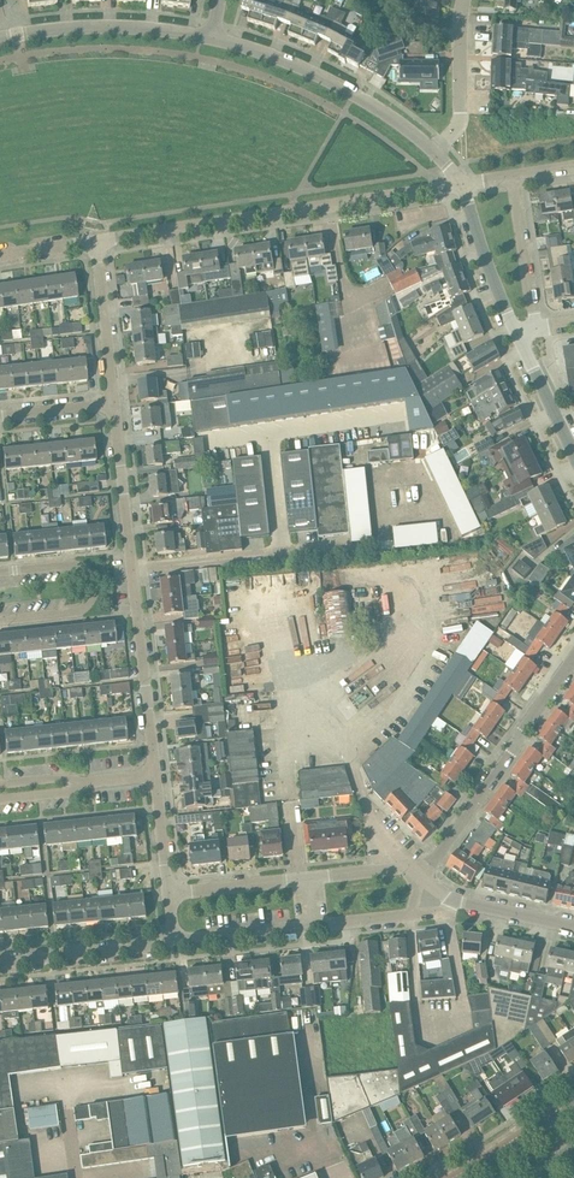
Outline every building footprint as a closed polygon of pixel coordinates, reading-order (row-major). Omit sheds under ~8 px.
[(269,3),(261,0),(262,0),(244,0),(244,2),(241,10),(242,10),(250,13),(248,21),(262,25),(269,3)] [(292,4),(294,0),(278,0),(277,4),(269,2),(269,3),(262,25),(275,30),(278,22),(285,24),(292,4)] [(424,9),(420,8),(419,19),(437,21),(440,0),(425,0),(424,9)] [(497,2),(498,2),(498,7),(505,9),(505,10),(516,11),(517,3),(520,3),(520,0),(497,0),(497,2)] [(302,40),(311,18),(298,13),(300,7),(292,4),(285,24),(292,27),(289,35),(302,40)] [(359,8),(356,14),(362,17),(365,11),(359,8)] [(311,18),(302,40),(315,46),(318,37),(325,41),(334,21),(320,16),(318,21),(311,18)] [(345,34),(348,28),(334,21),(325,41),(332,44),(328,51),(340,58),(350,40),(351,40),(352,37),(345,34)] [(542,45),(561,46),(562,38),(562,32),(530,30),(530,29),(494,27),(493,42),(542,45)] [(381,48),(375,51),(378,65),(403,56),(404,55),(401,47),(406,45),(402,35),(379,43),(381,48)] [(562,38),(561,46),(573,47),(573,39),(562,38)] [(357,43),(351,40),(341,58),(340,60),(346,63),(347,62),(359,68),(360,66),(374,73),(378,65),(375,51),(374,51),(370,58),(353,49),(357,43)] [(542,45),(561,46),(542,45),(493,42),(492,56),(511,57),(512,49),(528,50),(527,57),(541,58),(542,45)] [(440,69),(440,62),(427,62),(409,62),(403,62),(403,56),(378,65),(374,73),(384,79),(392,65),(399,65),(399,82),(410,82),(410,80),(411,80),(439,80),(440,74),(441,74),(441,69),(440,69)] [(540,82),(547,83),(548,73),(526,69),(520,69),(520,64),(511,63),(511,61),(492,61),(492,75),(526,76),(526,79),(540,80),(540,82)] [(560,107),(569,108),(570,98),(573,98),(573,86),(571,85),(547,83),(540,82),(540,80),(526,79),(526,76),(492,75),(491,90),(510,91),(510,90),(526,90),(526,94),(533,95),(560,97),(560,107)] [(573,121),(573,112),(564,111),(564,112),(554,112),(554,119),(568,120),(573,121)] [(557,214),(563,213),(564,222),(573,220),(573,226),(573,207),(572,207),(570,192),(554,194),(557,214)] [(550,215),(555,214),(557,214),(554,194),(540,197),(541,206),(535,207),(537,223),(551,221),(550,215)] [(395,254),(396,255),(395,255),(400,260),(413,250),(453,239),(450,226),(431,232),(432,237),(411,242),(395,254)] [(372,247),(370,231),(357,233),(357,232),(345,234),(348,253),(367,250),(368,254),(376,253),(377,260),(386,258),(384,245),(372,247)] [(548,250),(562,248),(560,235),(546,238),(548,250)] [(306,240),(310,268),(321,266),(326,268),(328,283),(338,281),(336,266),(333,266),(331,254),(325,255),(322,237),(306,240)] [(453,239),(413,250),(415,257),(436,251),(437,256),(433,257),(435,264),(455,258),(453,251),(456,250),(453,239)] [(293,272),(284,274),(284,275),(285,282),(286,289),(287,289),(296,288),(294,279),(311,276),(310,268),(306,240),(288,243),(293,272)] [(256,266),(257,273),(273,271),(274,276),(284,275),(284,274),(281,259),(272,260),(270,245),(254,248),(256,266)] [(570,246),(562,248),(548,250),(549,256),(551,255),(554,271),(551,272),(554,287),(573,284),(569,260),(572,260),(570,246)] [(239,269),(246,268),(256,266),(254,248),(236,251),(239,269)] [(395,254),(393,251),(389,256),(391,258),(387,262),(394,270),(399,266),(402,263),(400,260),(395,255),(396,255),(395,254)] [(200,256),(203,274),(214,273),(215,281),(224,280),(222,272),(220,272),(218,253),(200,256)] [(177,275),(179,290),(179,291),(184,290),(189,289),(188,285),(204,283),(203,274),(200,256),(184,258),(186,273),(177,275)] [(455,258),(435,264),(436,265),(427,267),(430,275),(426,277),(427,279),(440,273),(443,272),(445,279),(429,284),(431,290),(465,278),(461,264),(457,266),(455,258)] [(143,265),(146,283),(163,280),(161,262),(143,265)] [(129,286),(146,283),(143,265),(127,267),(129,286)] [(257,273),(256,266),(246,268),(247,275),(257,273)] [(421,282),(427,279),(426,277),(430,275),(427,267),(416,270),(415,269),(405,274),(403,275),(402,276),(400,270),(387,276),(395,294),(421,282)] [(59,277),(62,300),(78,298),(74,275),(59,277)] [(124,276),(117,277),(118,285),(123,284),(125,281),(124,276)] [(62,300),(59,277),(44,279),(48,303),(62,300)] [(433,317),(444,309),(452,305),(450,299),(452,298),(459,296),(470,292),(465,278),(431,290),(432,291),(434,297),(439,295),(441,301),(429,306),(423,308),(429,319),(433,317)] [(48,303),(44,279),(29,282),(33,305),(48,303)] [(243,296),(241,280),(231,282),(234,297),(243,296)] [(33,305),(29,282),(14,284),(18,307),(33,305)] [(14,284),(0,286),(0,291),(3,309),(18,307),(14,284)] [(556,302),(573,299),(573,284),(554,287),(556,302)] [(269,292),(267,292),(270,314),(280,313),(279,307),(289,306),(287,289),(286,289),(278,291),(269,292)] [(179,291),(179,290),(169,291),(171,306),(171,307),(179,306),(181,306),(181,301),(180,297),(179,291)] [(224,299),(181,306),(179,306),(181,326),(182,335),(183,335),(182,331),(270,317),(270,314),(267,292),(243,296),(234,297),(224,299)] [(149,304),(148,295),(134,297),(135,306),(149,304)] [(386,302),(390,320),(399,313),(393,298),(387,301),(386,301),(386,302)] [(395,338),(390,320),(386,302),(386,301),(386,300),(375,309),(380,327),(377,328),(381,342),(395,338)] [(172,327),(181,326),(179,306),(171,307),(164,308),(165,318),(171,317),(172,327)] [(468,325),(477,321),(471,307),(455,314),(452,308),(436,318),(441,328),(456,321),(459,329),(468,325)] [(132,314),(134,331),(152,329),(150,312),(132,314)] [(477,321),(468,325),(459,329),(451,333),(457,347),(450,350),(455,360),(467,353),(464,344),(484,335),(477,321)] [(66,324),(68,334),(82,332),(81,323),(66,324)] [(68,334),(66,324),(59,325),(60,335),(68,334)] [(182,335),(181,326),(172,327),(173,336),(182,335)] [(152,329),(134,331),(135,348),(154,346),(159,345),(157,328),(152,329)] [(273,347),(271,332),(250,335),(252,350),(273,347)] [(403,339),(403,338),(397,342),(403,358),(407,368),(417,359),(404,338),(403,339)] [(500,359),(492,341),(466,356),(474,372),(500,359)] [(201,358),(200,343),(186,345),(187,359),(201,358)] [(154,346),(135,348),(137,365),(155,363),(154,346)] [(563,349),(567,373),(573,372),(573,347),(563,349)] [(183,365),(182,355),(167,357),(168,367),(183,365)] [(403,358),(397,360),(400,368),(407,368),(403,358)] [(70,361),(72,383),(87,382),(85,360),(70,361)] [(57,385),(72,383),(70,361),(55,363),(57,385)] [(39,364),(42,386),(57,385),(55,363),(39,364)] [(205,373),(205,378),(187,380),(188,383),(188,384),(190,401),(281,388),(277,363),(246,367),(205,373)] [(42,386),(39,364),(24,366),(27,388),(42,386)] [(9,368),(12,390),(27,388),(24,366),(9,368)] [(426,380),(415,387),(427,411),(463,388),(449,366),(426,380)] [(9,368),(0,369),(0,391),(12,390),(9,368)] [(295,386),(190,402),(195,434),(230,428),(248,426),(257,424),(265,423),(283,420),(300,418),(318,415),(320,415),(335,412),(353,410),(370,407),(387,404),(405,402),(410,432),(434,429),(420,400),(405,369),(383,373),(365,375),(348,378),(330,381),(313,383),(295,386)] [(472,402),(475,400),(475,401),(488,393),(505,383),(499,370),(475,384),(477,387),(468,393),(472,402)] [(422,374),(412,380),(415,387),(426,380),(422,374)] [(163,392),(162,380),(139,383),(141,402),(158,400),(158,399),(168,398),(167,392),(163,392)] [(181,402),(190,401),(188,384),(188,383),(179,384),(181,402)] [(480,412),(511,394),(505,383),(488,393),(475,401),(475,400),(472,402),(477,413),(477,414),(480,412)] [(516,405),(511,394),(480,412),(485,421),(492,417),(490,415),(497,411),(499,415),(516,405)] [(448,415),(442,404),(428,412),(434,424),(448,415)] [(172,415),(171,408),(159,410),(159,409),(142,411),(145,430),(162,429),(160,416),(172,415)] [(524,421),(518,409),(507,414),(500,417),(486,426),(493,437),(500,432),(498,428),(503,425),(506,430),(524,421)] [(449,431),(445,421),(433,426),(438,436),(449,431)] [(454,429),(440,438),(445,448),(460,438),(454,429)] [(411,435),(387,437),(388,450),(389,462),(414,459),(412,447),(411,435)] [(494,446),(490,437),(474,445),(479,454),(494,446)] [(78,442),(80,463),(96,461),(93,438),(83,440),(84,442),(78,442)] [(510,439),(510,438),(499,443),(500,444),(478,455),(481,459),(480,462),(482,465),(484,466),(487,466),(489,464),(495,467),(496,463),(510,457),(514,466),(531,458),(526,449),(529,448),(525,440),(512,446),(509,440),(510,439)] [(194,440),(195,458),(196,464),(206,463),(203,439),(195,440),(194,440)] [(78,442),(73,443),(72,441),(63,442),(65,464),(80,463),(78,442)] [(181,453),(180,441),(160,443),(161,448),(147,450),(148,455),(143,456),(143,454),(143,458),(144,458),(145,467),(163,465),(162,455),(181,453)] [(65,464),(63,442),(54,443),(54,445),(49,446),(51,466),(65,464)] [(49,446),(43,446),(43,444),(33,445),(36,468),(51,466),(49,446)] [(24,446),(24,448),(19,449),(21,469),(36,468),(33,445),(24,446)] [(349,534),(340,445),(309,449),(319,537),(349,534)] [(5,471),(21,469),(19,449),(13,449),(13,447),(3,448),(5,471)] [(388,450),(368,452),(369,464),(389,462),(388,450)] [(442,450),(425,458),(428,465),(445,456),(442,450)] [(309,452),(281,455),(283,475),(285,495),(287,514),(289,533),(318,530),(316,511),(314,492),(311,472),(309,452)] [(445,456),(428,465),(431,471),(448,463),(445,456)] [(262,457),(233,460),(235,480),(237,500),(240,519),(242,539),(270,536),(268,516),(266,497),(264,477),(262,457)] [(196,464),(195,458),(174,460),(175,471),(196,468),(196,464)] [(531,458),(514,466),(519,476),(504,483),(511,497),(513,496),(533,487),(533,486),(531,487),(528,481),(542,475),(538,467),(536,468),(531,458)] [(448,463),(431,471),(434,478),(452,469),(448,463)] [(364,465),(345,467),(345,474),(365,472),(364,465)] [(452,469),(434,478),(437,484),(455,476),(452,469)] [(150,478),(152,497),(179,494),(179,489),(183,484),(178,480),(177,471),(164,472),(165,477),(150,478)] [(365,472),(345,474),(346,481),(365,479),(365,472)] [(455,476),(437,484),(441,491),(458,482),(455,476)] [(365,479),(346,481),(347,488),(366,486),(365,479)] [(98,482),(83,483),(84,493),(99,491),(98,482)] [(458,482),(441,491),(444,497),(461,489),(458,482)] [(487,493),(483,484),(476,488),(476,487),(465,492),(475,512),(479,515),(485,512),(487,511),(480,496),(487,493)] [(236,486),(207,489),(209,508),(220,507),(238,505),(236,486)] [(366,486),(347,488),(348,496),(367,494),(366,486)] [(538,515),(556,506),(551,496),(552,496),(548,487),(520,501),(523,508),(533,504),(538,515)] [(187,498),(200,497),(200,496),(205,496),(204,488),(186,489),(187,498)] [(461,489),(444,497),(447,504),(464,495),(461,489)] [(367,494),(348,496),(348,503),(368,501),(367,494)] [(464,495),(447,504),(450,510),(467,502),(464,495)] [(518,506),(513,496),(511,497),(487,511),(485,512),(489,520),(518,506)] [(368,501),(348,503),(349,510),(368,508),(368,501)] [(467,502),(450,510),(453,517),(470,508),(467,502)] [(154,515),(151,516),(152,523),(155,524),(167,523),(173,522),(172,513),(187,511),(187,504),(165,506),(153,508),(154,515)] [(221,553),(221,545),(234,543),(235,552),(243,551),(238,505),(220,507),(209,508),(202,509),(207,555),(221,553)] [(561,516),(556,506),(538,515),(543,525),(534,529),(538,538),(566,524),(561,516)] [(368,508),(349,510),(350,517),(369,515),(368,508)] [(470,508),(453,517),(456,523),(474,515),(470,508)] [(369,515),(350,517),(351,524),(370,522),(369,515)] [(474,515),(456,523),(459,530),(477,521),(474,515)] [(370,522),(351,524),(351,531),(371,529),(370,522)] [(58,531),(57,524),(42,526),(45,554),(60,553),(58,531)] [(45,554),(42,526),(27,527),(28,534),(30,556),(45,554)] [(88,527),(90,549),(105,548),(103,526),(88,527)] [(426,526),(419,527),(421,546),(428,545),(426,526)] [(433,526),(426,526),(428,545),(435,545),(433,526)] [(88,527),(73,529),(75,551),(90,549),(88,527)] [(419,527),(412,528),(414,547),(421,546),(419,527)] [(412,528),(404,529),(406,548),(414,547),(412,528)] [(60,553),(75,551),(73,529),(58,531),(60,553)] [(371,529),(351,531),(352,539),(371,537),(371,529)] [(397,529),(390,530),(392,549),(399,549),(397,529)] [(404,529),(397,529),(399,549),(406,548),(404,529)] [(206,549),(204,533),(196,534),(198,550),(206,549)] [(30,556),(28,534),(13,535),(15,558),(30,556)] [(182,545),(181,534),(156,537),(158,554),(186,551),(185,544),(182,545)] [(557,550),(561,555),(566,552),(573,567),(573,536),(557,550)] [(547,548),(542,538),(521,549),(534,559),(547,548)] [(532,570),(520,561),(512,570),(524,579),(532,570)] [(540,574),(545,578),(550,571),(540,564),(533,574),(538,577),(540,574)] [(218,583),(216,568),(208,569),(208,570),(209,578),(210,578),(210,583),(218,583)] [(161,581),(163,599),(182,597),(180,585),(190,584),(189,579),(195,578),(194,570),(178,572),(179,579),(161,581)] [(539,588),(545,578),(540,574),(538,577),(533,574),(529,581),(539,588)] [(568,609),(570,609),(573,603),(573,580),(563,594),(559,591),(554,599),(562,604),(568,609)] [(532,600),(540,597),(536,588),(529,592),(532,600)] [(354,634),(349,592),(323,595),(328,637),(354,634)] [(182,597),(163,599),(165,615),(183,613),(184,620),(199,618),(198,611),(196,596),(182,597)] [(506,601),(485,604),(486,610),(507,607),(506,601)] [(522,609),(514,604),(511,608),(513,610),(501,628),(505,630),(517,612),(519,613),(522,609)] [(568,609),(562,604),(546,626),(559,636),(568,622),(562,618),(568,609)] [(282,646),(292,644),(285,611),(274,614),(282,646)] [(215,627),(213,617),(199,618),(200,629),(215,627)] [(104,624),(98,625),(101,645),(116,644),(114,621),(104,622),(104,624)] [(86,647),(101,645),(98,625),(93,625),(93,624),(83,625),(86,647)] [(83,625),(74,626),(74,627),(69,628),(71,649),(86,647),(83,625)] [(167,628),(169,646),(184,644),(183,634),(192,632),(192,625),(167,628)] [(530,636),(524,645),(537,654),(543,645),(549,649),(559,636),(546,626),(537,640),(530,636)] [(56,650),(71,649),(69,628),(63,629),(63,627),(53,628),(56,650)] [(57,659),(56,650),(53,628),(44,629),(44,631),(39,631),(41,652),(42,660),(57,659)] [(41,652),(39,631),(33,632),(33,630),(23,631),(26,654),(41,652)] [(26,654),(23,631),(14,632),(14,634),(9,635),(11,655),(26,654)] [(9,635),(3,635),(3,633),(0,633),(0,656),(11,655),(9,635)] [(494,635),(489,642),(497,648),(501,641),(494,635)] [(531,662),(537,654),(524,645),(512,636),(507,642),(525,655),(514,671),(527,680),(537,667),(531,662)] [(184,644),(169,646),(171,664),(196,661),(195,654),(185,655),(184,644)] [(488,655),(483,651),(471,669),(476,673),(488,655)] [(393,738),(362,767),(364,771),(371,785),(374,792),(406,763),(416,753),(415,752),(422,740),(437,718),(446,704),(453,695),(468,672),(468,671),(473,665),(472,664),(456,653),(398,741),(393,738)] [(203,656),(204,666),(219,664),(218,654),(203,656)] [(221,688),(219,664),(204,666),(203,667),(204,676),(213,675),(214,689),(221,688)] [(127,668),(110,670),(111,680),(128,678),(127,668)] [(527,680),(514,671),(506,683),(500,679),(493,689),(505,698),(512,689),(518,694),(527,680)] [(74,674),(75,684),(90,682),(89,672),(74,674)] [(468,672),(453,695),(461,700),(476,678),(468,673),(468,672)] [(172,677),(174,693),(191,691),(190,683),(199,682),(198,675),(189,676),(189,675),(172,677)] [(57,686),(56,679),(44,680),(45,690),(51,689),(51,687),(57,686)] [(119,684),(112,685),(112,694),(120,694),(130,693),(129,683),(119,684)] [(483,716),(496,725),(505,712),(499,707),(505,698),(492,689),(485,684),(482,689),(482,692),(494,700),(483,716)] [(573,686),(564,699),(572,705),(568,710),(573,714),(573,686)] [(209,705),(210,713),(224,712),(221,688),(215,689),(213,689),(215,705),(209,705)] [(196,715),(210,713),(209,705),(202,706),(201,699),(192,700),(191,691),(174,693),(176,710),(193,708),(193,707),(196,707),(196,715)] [(18,715),(17,705),(16,695),(1,697),(3,717),(18,715)] [(568,710),(564,715),(556,710),(547,723),(559,732),(568,719),(573,723),(573,714),(568,710)] [(225,720),(224,712),(210,713),(211,722),(217,721),(217,723),(219,739),(227,738),(225,720)] [(227,739),(228,742),(230,764),(231,771),(231,775),(233,789),(236,810),(249,809),(278,806),(277,803),(262,805),(259,782),(260,782),(254,731),(237,733),(236,720),(229,721),(229,712),(224,712),(227,738),(227,739)] [(210,713),(196,715),(198,724),(195,724),(195,722),(177,724),(178,729),(176,730),(177,737),(179,737),(179,739),(196,737),(196,742),(208,741),(206,724),(217,723),(217,721),(211,722),(210,713)] [(473,730),(467,738),(474,743),(480,734),(486,739),(496,725),(483,716),(473,730)] [(109,721),(112,743),(127,741),(125,719),(109,721)] [(97,744),(112,743),(109,721),(94,722),(97,744)] [(37,751),(34,729),(34,722),(25,723),(26,730),(19,731),(22,753),(37,751)] [(82,746),(97,744),(94,722),(79,724),(82,746)] [(551,754),(555,749),(550,746),(559,732),(547,723),(537,737),(545,742),(541,748),(551,754)] [(67,748),(82,746),(79,724),(64,726),(67,748)] [(49,727),(52,749),(67,748),(64,726),(49,727)] [(37,751),(52,749),(49,727),(34,729),(37,751)] [(7,754),(22,753),(19,731),(4,732),(7,754)] [(462,746),(451,761),(464,770),(474,756),(467,752),(474,743),(467,738),(462,746)] [(520,761),(533,770),(542,756),(547,760),(556,766),(560,761),(551,754),(541,748),(538,753),(530,747),(520,761)] [(181,760),(182,765),(191,764),(201,763),(200,749),(177,751),(178,760),(181,760)] [(436,770),(429,779),(435,783),(437,785),(438,785),(442,788),(448,779),(455,783),(463,771),(464,770),(451,761),(444,771),(442,774),(436,770)] [(533,770),(520,761),(511,774),(519,780),(515,785),(526,793),(533,798),(539,790),(530,784),(529,786),(524,783),(533,770)] [(209,762),(201,763),(191,764),(182,765),(178,766),(179,772),(183,772),(184,780),(193,779),(203,778),(211,777),(209,762)] [(406,763),(374,792),(383,800),(402,821),(415,807),(417,809),(421,805),(437,785),(435,783),(429,779),(417,771),(406,763)] [(300,786),(323,783),(349,781),(344,766),(299,772),(300,786)] [(225,775),(225,776),(220,776),(221,791),(229,790),(233,789),(231,775),(225,775)] [(205,792),(212,792),(211,777),(203,778),(193,779),(184,780),(185,788),(183,788),(183,794),(204,792),(205,792)] [(349,781),(323,783),(325,798),(354,795),(349,781)] [(507,787),(504,785),(494,799),(506,807),(515,794),(522,799),(526,793),(515,785),(511,782),(507,787)] [(325,798),(323,783),(300,786),(302,801),(325,798)] [(415,807),(402,821),(404,823),(406,825),(414,834),(439,810),(436,807),(447,792),(442,788),(438,785),(437,785),(421,805),(424,808),(428,804),(429,805),(434,799),(436,801),(433,804),(434,805),(424,815),(420,812),(417,809),(415,807)] [(229,790),(221,791),(212,792),(205,792),(204,792),(183,794),(183,795),(185,795),(186,799),(182,800),(183,809),(213,806),(212,798),(230,797),(229,790)] [(439,810),(414,834),(422,842),(436,829),(432,824),(443,814),(442,813),(444,810),(447,812),(456,800),(447,793),(448,792),(447,792),(436,807),(439,810)] [(499,830),(503,824),(497,821),(506,807),(494,799),(485,812),(492,817),(488,823),(499,830)] [(278,806),(249,809),(251,824),(252,830),(251,823),(269,821),(270,832),(261,833),(264,858),(265,858),(264,857),(272,856),(272,857),(283,856),(281,837),(280,837),(278,820),(279,820),(278,806)] [(222,831),(220,812),(213,813),(215,831),(222,831)] [(138,837),(135,814),(125,815),(125,817),(120,817),(122,838),(124,855),(125,865),(149,862),(148,852),(131,854),(130,838),(138,837)] [(203,822),(202,814),(175,817),(176,825),(203,822)] [(122,838),(120,817),(115,818),(114,816),(105,817),(107,840),(122,838)] [(107,840),(105,817),(95,818),(96,820),(90,821),(92,842),(107,840)] [(84,819),(75,821),(77,843),(92,842),(90,821),(85,821),(84,819)] [(328,826),(330,849),(339,849),(339,850),(348,849),(347,840),(352,840),(350,819),(338,821),(339,824),(328,826)] [(479,827),(492,836),(497,829),(484,820),(479,827)] [(75,821),(66,822),(66,824),(60,824),(62,845),(77,843),(75,821)] [(62,845),(60,824),(55,825),(55,823),(45,824),(47,847),(62,845)] [(312,845),(313,853),(322,852),(322,850),(330,849),(328,826),(316,827),(316,823),(304,825),(306,846),(312,845)] [(28,828),(22,828),(26,860),(33,859),(32,848),(40,847),(38,824),(28,826),(28,828)] [(254,847),(252,830),(251,824),(245,824),(246,834),(239,834),(240,840),(229,841),(231,862),(250,860),(249,847),(254,847)] [(18,827),(7,828),(10,851),(25,849),(26,860),(22,828),(18,829),(18,827)] [(484,848),(492,836),(479,827),(462,853),(458,850),(447,866),(459,874),(479,845),(484,848)] [(7,828),(0,829),(0,852),(10,851),(7,828)] [(213,842),(205,843),(207,864),(221,863),(219,842),(218,834),(212,835),(213,842)] [(546,836),(537,834),(535,842),(544,844),(546,836)] [(566,840),(567,836),(559,834),(554,854),(562,856),(566,840)] [(205,843),(205,835),(190,837),(191,846),(193,866),(207,864),(205,843)] [(567,836),(566,840),(562,856),(560,865),(569,868),(573,847),(573,838),(567,836)] [(503,842),(511,846),(513,841),(506,837),(503,842)] [(511,846),(510,847),(520,852),(522,846),(513,841),(511,846)] [(475,861),(484,848),(479,845),(459,874),(471,883),(482,867),(475,861)] [(81,868),(80,858),(64,860),(65,870),(81,868)] [(482,888),(495,891),(503,861),(494,859),(490,867),(482,882),(483,883),(482,888)] [(503,861),(495,891),(508,894),(515,866),(516,862),(515,864),(503,861)] [(508,894),(520,897),(526,877),(518,875),(520,867),(522,868),(523,864),(516,862),(515,866),(508,894)] [(141,868),(126,870),(127,879),(142,878),(141,868)] [(97,880),(96,870),(95,870),(89,871),(90,873),(81,874),(82,882),(88,882),(88,881),(97,880)] [(526,877),(520,897),(533,901),(540,872),(535,871),(533,878),(526,877)] [(540,872),(533,901),(546,904),(551,883),(549,882),(550,877),(549,874),(545,874),(540,872)] [(569,879),(567,878),(565,888),(558,886),(554,905),(569,908),(573,883),(573,873),(570,872),(569,879)] [(52,887),(67,885),(66,876),(51,878),(52,887)] [(43,879),(35,879),(36,887),(44,886),(43,879)] [(128,893),(129,897),(131,919),(147,917),(144,895),(135,896),(134,892),(128,893)] [(116,920),(131,919),(129,897),(114,898),(116,920)] [(101,922),(116,920),(114,898),(99,900),(101,922)] [(84,902),(86,924),(101,922),(99,900),(84,902)] [(71,925),(86,924),(84,902),(69,903),(71,925)] [(71,925),(69,903),(54,905),(56,927),(71,925)] [(31,907),(34,930),(49,928),(47,906),(31,907)] [(31,907),(16,909),(19,931),(34,930),(31,907)] [(19,931),(16,909),(1,911),(4,933),(19,931)] [(442,960),(437,932),(418,935),(423,963),(442,960)] [(482,937),(465,935),(463,953),(480,955),(482,937)] [(497,950),(493,966),(502,968),(501,970),(510,973),(513,960),(514,955),(517,942),(499,938),(497,950)] [(382,942),(385,968),(392,968),(391,961),(409,960),(409,952),(408,940),(382,942)] [(381,988),(377,942),(359,944),(364,998),(356,999),(357,1014),(381,1012),(378,988),(381,988)] [(513,960),(510,973),(521,975),(521,972),(528,973),(532,958),(535,946),(517,942),(514,955),(513,959),(513,960)] [(564,972),(566,962),(568,953),(552,950),(546,976),(537,974),(532,997),(541,999),(545,983),(561,987),(564,972)] [(345,953),(328,955),(330,972),(339,970),(340,981),(348,980),(345,953)] [(566,962),(564,972),(573,974),(569,998),(559,996),(558,1002),(556,1011),(569,1003),(570,1003),(573,1000),(573,955),(568,953),(566,962)] [(320,973),(330,972),(328,955),(311,957),(314,984),(321,983),(320,973)] [(303,984),(301,958),(282,960),(284,977),(292,976),(293,985),(303,984)] [(272,991),(273,994),(277,993),(273,968),(271,968),(270,961),(254,963),(253,963),(256,988),(257,993),(272,991)] [(247,989),(256,988),(253,963),(236,965),(239,982),(240,992),(247,991),(247,989)] [(485,964),(475,965),(478,980),(487,978),(485,964)] [(222,966),(205,968),(207,987),(208,987),(209,995),(226,994),(222,966)] [(198,988),(207,987),(205,968),(188,970),(190,988),(184,989),(187,1021),(197,1020),(195,1002),(192,1002),(192,998),(199,997),(198,988)] [(392,968),(385,968),(386,975),(390,1004),(410,1002),(408,973),(392,974),(392,968)] [(167,975),(162,975),(164,996),(179,994),(177,971),(166,972),(167,975)] [(149,997),(164,996),(162,975),(156,976),(156,974),(146,975),(149,997)] [(137,978),(131,978),(134,999),(149,997),(146,975),(137,976),(137,978)] [(116,978),(119,1001),(134,999),(131,978),(126,979),(126,977),(116,978)] [(103,1002),(119,1001),(116,978),(107,979),(107,981),(102,982),(102,988),(103,1002)] [(456,997),(453,979),(421,982),(422,994),(422,1000),(456,997)] [(103,1002),(102,988),(102,982),(96,982),(96,980),(86,981),(89,1004),(96,1003),(97,1009),(104,1009),(103,1002)] [(74,1006),(89,1004),(86,981),(77,982),(77,984),(72,985),(74,1006)] [(74,1006),(72,985),(66,986),(66,983),(56,984),(58,1007),(74,1006)] [(31,989),(34,1010),(49,1008),(46,986),(37,987),(37,989),(31,989)] [(310,988),(312,1007),(317,1006),(317,1007),(320,1006),(318,987),(310,988)] [(488,995),(491,1015),(492,1015),(507,1019),(513,993),(488,987),(489,994),(488,995)] [(19,1012),(34,1010),(31,989),(26,990),(26,988),(16,989),(19,1012)] [(300,989),(303,1008),(312,1007),(310,988),(300,989)] [(7,992),(2,993),(4,1013),(4,1019),(11,1018),(11,1019),(19,1018),(19,1012),(16,989),(7,990),(7,992)] [(273,1012),(283,1010),(281,993),(277,993),(273,994),(271,994),(272,1003),(273,1012)] [(524,1031),(532,997),(513,993),(507,1019),(492,1015),(497,1050),(524,1031)] [(473,1030),(492,1021),(491,1015),(488,995),(467,997),(472,1013),(473,1030)] [(243,997),(233,998),(235,1016),(245,1015),(243,997)] [(291,997),(282,998),(283,1009),(292,1008),(291,997)] [(558,1002),(541,999),(532,997),(524,1031),(529,1028),(529,1029),(536,1025),(536,1024),(556,1011),(558,1002)] [(228,1016),(235,1016),(233,998),(226,999),(228,1016)] [(410,1002),(390,1004),(399,1070),(398,1070),(401,1093),(495,1050),(492,1021),(473,1030),(473,1031),(430,1052),(416,1046),(410,1002)] [(267,1003),(258,1004),(259,1012),(259,1013),(273,1012),(272,1003),(267,1003)] [(334,1011),(334,1017),(347,1015),(347,1014),(346,1006),(334,1008),(334,1011)] [(211,1023),(227,1136),(303,1126),(287,1013),(211,1023)] [(57,1036),(61,1068),(97,1064),(99,1079),(111,1078),(111,1079),(112,1079),(112,1078),(123,1077),(123,1075),(124,1075),(168,1070),(171,1094),(178,1142),(181,1165),(181,1168),(220,1163),(221,1172),(230,1168),(217,1074),(209,1019),(162,1025),(161,1024),(143,1026),(137,1027),(131,1027),(130,1027),(130,1028),(120,1029),(57,1036)] [(536,1024),(536,1025),(543,1036),(548,1043),(555,1038),(543,1020),(538,1023),(536,1024)] [(543,1036),(536,1025),(529,1029),(543,1050),(550,1045),(548,1043),(543,1036)] [(573,1061),(573,1039),(569,1032),(556,1041),(561,1049),(560,1050),(570,1064),(573,1061)] [(19,1141),(10,1075),(61,1068),(57,1036),(57,1035),(0,1041),(0,1144),(19,1141)] [(518,1055),(510,1042),(502,1047),(511,1060),(518,1055)] [(558,1071),(546,1053),(532,1063),(543,1081),(558,1071)] [(484,1073),(476,1060),(475,1060),(468,1065),(471,1071),(476,1078),(484,1073)] [(509,1083),(519,1097),(533,1088),(516,1063),(509,1068),(516,1079),(509,1083)] [(467,1065),(460,1068),(463,1073),(466,1074),(471,1071),(468,1065),(467,1065)] [(329,1096),(333,1124),(362,1111),(363,1112),(379,1105),(380,1105),(379,1104),(401,1095),(400,1094),(401,1093),(398,1070),(359,1075),(327,1078),(327,1077),(327,1078),(329,1096)] [(451,1088),(442,1075),(434,1080),(443,1093),(451,1088)] [(504,1107),(519,1097),(509,1083),(500,1089),(493,1078),(487,1082),(504,1107)] [(468,1084),(471,1091),(481,1087),(478,1080),(468,1084)] [(485,1101),(477,1089),(470,1094),(474,1100),(461,1109),(474,1127),(494,1114),(485,1100),(485,1101)] [(449,1105),(442,1093),(436,1097),(444,1109),(449,1105)] [(177,1141),(170,1094),(107,1103),(110,1122),(113,1143),(114,1151),(177,1141)] [(319,1126),(333,1124),(329,1096),(315,1098),(319,1126)] [(398,1097),(390,1100),(394,1107),(401,1104),(398,1097)] [(97,1124),(110,1122),(107,1103),(89,1106),(74,1108),(76,1121),(91,1119),(97,1118),(97,1124)] [(56,1105),(28,1109),(30,1130),(59,1126),(56,1105)] [(432,1117),(437,1125),(448,1143),(461,1135),(450,1118),(445,1110),(432,1117)] [(425,1131),(416,1116),(410,1120),(416,1131),(418,1134),(425,1131)] [(416,1131),(410,1120),(404,1123),(406,1128),(395,1134),(395,1135),(410,1164),(424,1157),(418,1146),(414,1139),(412,1140),(409,1134),(416,1131)] [(435,1150),(448,1143),(437,1125),(425,1133),(435,1150)] [(377,1126),(370,1129),(375,1140),(382,1153),(389,1150),(377,1126)] [(393,1150),(389,1152),(388,1153),(398,1171),(410,1164),(395,1135),(387,1140),(393,1150)] [(30,1139),(19,1141),(0,1144),(0,1177),(35,1177),(30,1139)] [(162,1144),(164,1157),(165,1168),(181,1165),(178,1142),(162,1144)] [(367,1142),(359,1146),(367,1164),(358,1168),(363,1177),(377,1177),(382,1176),(383,1177),(384,1177),(376,1160),(374,1160),(367,1142)] [(110,1151),(114,1151),(113,1143),(89,1146),(90,1154),(96,1154),(103,1152),(110,1151)] [(162,1144),(154,1145),(156,1158),(164,1157),(162,1144)] [(154,1145),(147,1146),(149,1159),(156,1158),(154,1145)] [(147,1146),(140,1147),(142,1160),(149,1159),(147,1146)] [(140,1147),(132,1148),(134,1161),(142,1160),(140,1147)] [(132,1148),(125,1149),(127,1162),(134,1161),(132,1148)] [(125,1149),(118,1150),(119,1164),(127,1162),(125,1149)] [(114,1151),(110,1151),(112,1165),(119,1164),(118,1150),(114,1151)] [(110,1151),(103,1152),(105,1166),(112,1165),(110,1151)] [(103,1152),(96,1154),(97,1167),(105,1166),(103,1152)] [(90,1154),(88,1155),(90,1168),(97,1167),(96,1154),(90,1154)] [(88,1155),(81,1156),(83,1169),(90,1168),(88,1155)] [(181,1165),(165,1168),(167,1177),(172,1177),(183,1176),(181,1168),(181,1165)] [(270,1165),(253,1172),(255,1177),(275,1177),(270,1165)]
